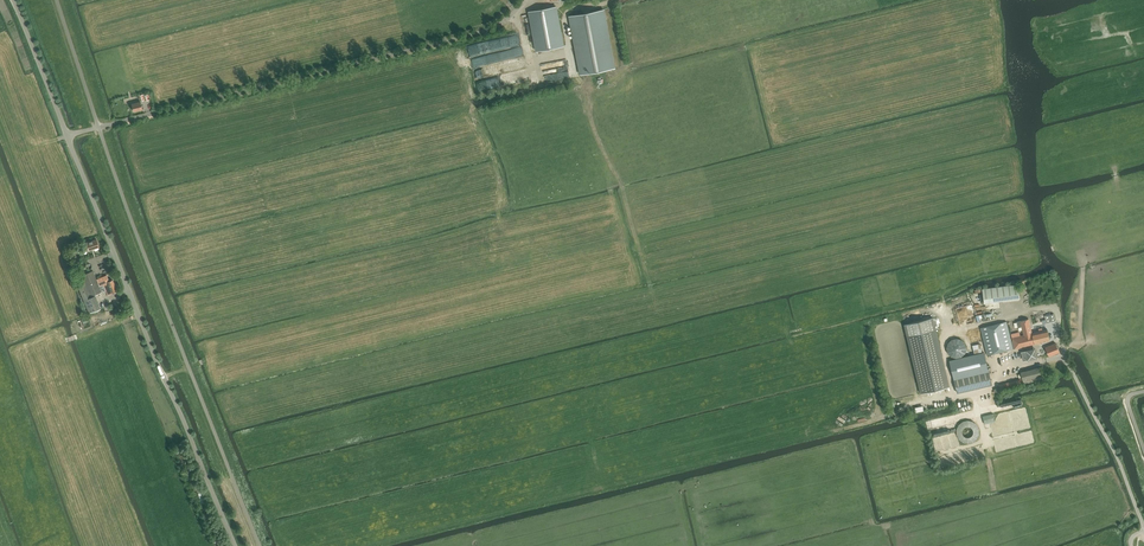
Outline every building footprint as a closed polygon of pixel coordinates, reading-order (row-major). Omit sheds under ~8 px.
[(556,7),(529,12),(537,51),(564,46),(556,7)] [(614,68),(604,10),(570,16),(581,74),(614,68)] [(489,51),(521,44),(519,35),(487,42),(489,51)] [(567,59),(541,63),(542,70),(550,69),(551,73),(544,74),(545,82),(559,80),(559,76),(562,76),(561,67),(568,66),(567,59)] [(143,109),(141,101),(140,101),(132,103),(134,111),(143,109)] [(89,250),(99,247),(96,239),(86,242),(89,250)] [(85,282),(78,285),(89,313),(101,308),(95,295),(101,292),(96,279),(93,271),(82,275),(85,282)] [(106,275),(97,279),(99,286),(103,284),(106,291),(108,295),(117,291),(113,280),(109,281),(106,275)] [(982,289),(984,303),(1020,298),(1018,284),(982,289)] [(1045,316),(1047,323),(1055,321),(1054,314),(1045,316)] [(933,318),(904,325),(921,393),(950,387),(933,318)] [(1024,335),(1012,338),(1013,340),(1015,348),(1050,340),(1047,329),(1042,330),(1042,328),(1038,329),(1039,331),(1032,333),(1029,319),(1017,322),(1018,328),(1022,327),(1024,335)] [(1015,348),(1013,340),(1011,341),(1006,321),(980,328),(987,355),(1015,348)] [(1045,347),(1049,356),(1060,352),(1055,343),(1045,347)] [(972,345),(974,354),(982,352),(980,344),(972,345)] [(1026,350),(1028,360),(1037,358),(1035,348),(1026,350)] [(992,385),(984,352),(950,360),(958,393),(992,385)] [(1042,378),(1039,367),(1021,372),(1024,383),(1042,378)] [(1000,385),(1001,389),(1023,384),(1021,379),(1000,385)] [(849,411),(840,415),(843,422),(852,418),(849,411)] [(993,414),(984,416),(985,425),(995,423),(993,414)] [(981,433),(974,418),(955,426),(963,445),(979,438),(978,435),(981,433)] [(183,443),(174,446),(181,461),(184,460),(181,452),(186,450),(183,443)] [(983,444),(964,449),(966,459),(986,454),(983,444)] [(964,451),(940,455),(942,465),(966,461),(964,451)] [(195,486),(199,495),(203,493),(199,484),(195,486)]
